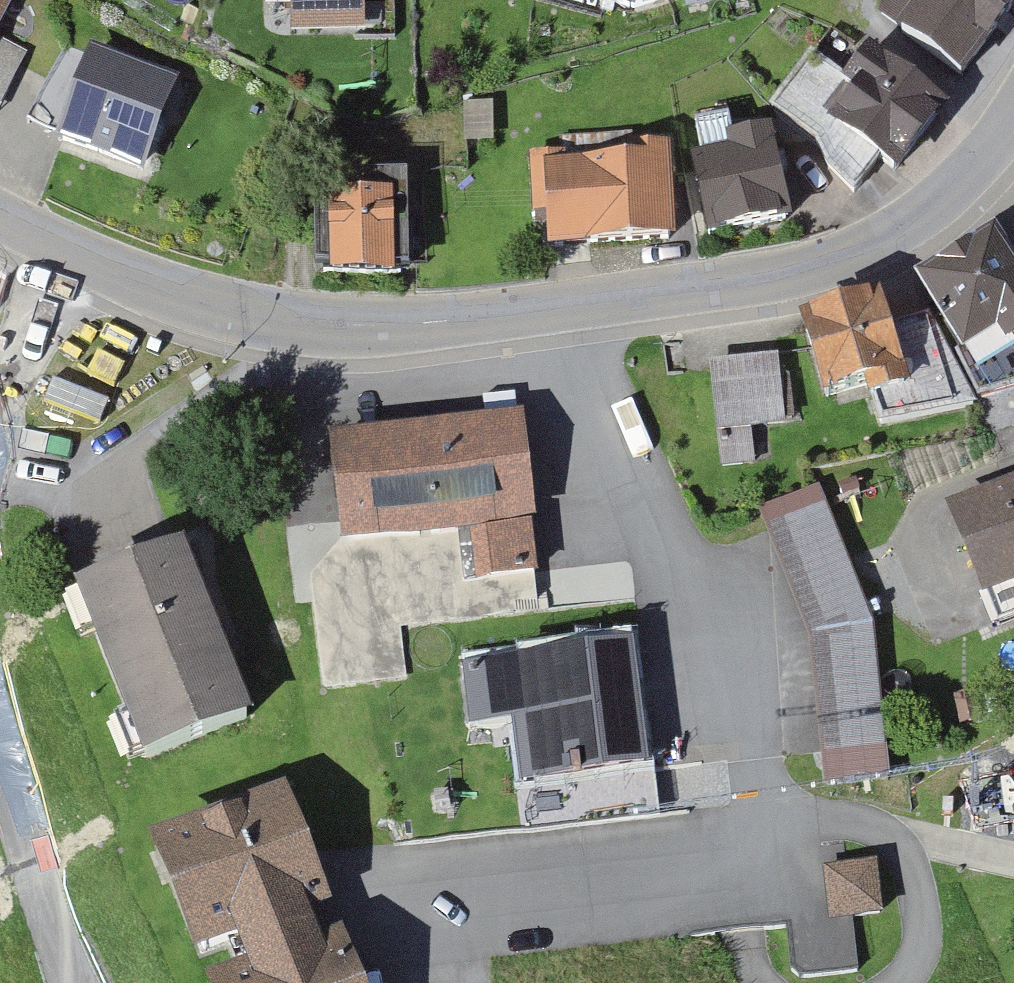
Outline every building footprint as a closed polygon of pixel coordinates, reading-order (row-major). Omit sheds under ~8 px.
[(14,0),(0,0),(0,32),(14,0)] [(269,12),(299,11),(300,39),(380,36),(379,16),(400,16),(399,0),(269,0),(269,12)] [(641,13),(685,0),(590,0),(641,13)] [(880,20),(972,81),(1013,27),(1013,0),(888,0),(880,20)] [(183,60),(74,17),(41,99),(150,142),(183,60)] [(832,173),(858,197),(883,165),(902,178),(959,107),(880,52),(858,83),(816,56),(773,112),(822,146),(832,173)] [(698,159),(711,239),(792,225),(780,153),(776,130),(730,137),(733,153),(698,159)] [(596,140),(601,252),(673,249),(671,199),(669,151),(628,153),(628,138),(596,140)] [(601,252),(596,140),(560,141),(560,158),(531,159),(533,227),(542,226),(548,226),(549,254),(578,252),(601,252)] [(326,209),(331,293),(395,290),(391,206),(326,209)] [(987,400),(1013,391),(1013,247),(1010,240),(930,285),(987,400)] [(969,409),(925,319),(911,322),(899,326),(889,300),(807,323),(832,405),(877,393),(886,428),(969,409)] [(786,431),(781,362),(742,365),(714,368),(719,471),(755,469),(753,433),(786,431)] [(548,571),(526,414),(337,436),(349,544),(480,530),(487,578),(548,571)] [(950,515),(997,634),(1013,628),(1013,490),(950,515)] [(825,507),(766,530),(786,581),(810,639),(816,696),(826,785),(889,779),(872,628),(825,507)] [(387,542),(316,547),(326,681),(397,676),(387,542)] [(215,647),(180,555),(75,595),(146,767),(244,725),(215,647)] [(529,784),(657,766),(641,642),(463,666),(472,727),(521,720),(529,784)] [(163,851),(208,958),(248,942),(262,976),(246,982),(363,982),(350,950),(331,958),(310,909),(329,901),(286,799),(163,851)] [(875,872),(827,875),(830,922),(878,919),(875,872)]
